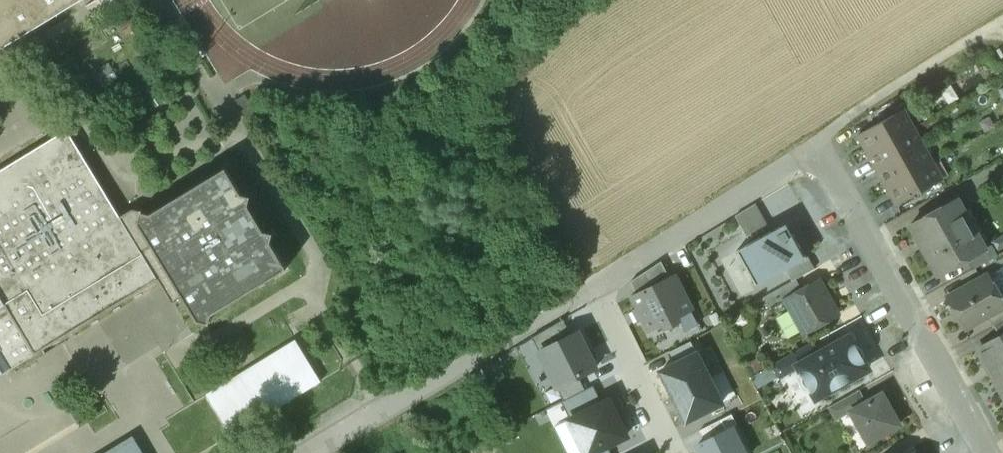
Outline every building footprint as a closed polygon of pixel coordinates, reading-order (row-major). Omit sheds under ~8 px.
[(76,5),(84,0),(0,0),(0,51),(76,5)] [(76,5),(83,16),(101,5),(109,19),(138,2),(136,0),(84,0),(76,5)] [(903,110),(858,135),(897,205),(942,180),(941,179),(938,181),(929,164),(932,162),(929,164),(919,147),(923,145),(922,145),(919,146),(910,130),(913,128),(913,127),(909,129),(900,113),(904,111),(903,110)] [(0,174),(0,375),(1,376),(160,280),(151,267),(162,260),(200,323),(202,321),(210,324),(213,315),(289,269),(274,244),(276,234),(266,231),(251,207),(254,197),(243,194),(228,168),(154,213),(135,209),(122,217),(71,132),(0,174)] [(958,199),(910,225),(910,227),(911,227),(918,240),(917,240),(923,251),(924,251),(937,274),(938,275),(968,259),(986,248),(985,247),(958,200),(959,200),(958,199)] [(735,216),(747,237),(768,226),(756,204),(735,216)] [(806,258),(787,223),(737,251),(756,286),(806,258)] [(986,248),(968,259),(974,269),(997,256),(991,245),(986,248)] [(637,293),(669,277),(661,262),(631,281),(637,293)] [(692,310),(675,274),(669,277),(637,293),(631,296),(637,308),(634,310),(640,321),(643,319),(650,331),(664,325),(665,327),(670,329),(678,325),(679,319),(678,317),(692,310)] [(950,296),(949,296),(948,296),(966,328),(967,328),(967,327),(988,315),(1002,307),(1002,304),(995,289),(990,292),(983,280),(988,277),(987,275),(985,276),(986,276),(950,296)] [(796,279),(764,297),(771,309),(786,301),(785,299),(802,290),(796,279)] [(802,290),(785,299),(786,301),(804,334),(838,315),(819,280),(802,290)] [(988,315),(994,326),(995,326),(1002,322),(1002,307),(988,315)] [(532,337),(539,351),(571,335),(563,319),(532,337)] [(995,326),(1001,336),(1002,335),(1002,322),(995,326)] [(571,335),(539,351),(557,387),(579,376),(596,367),(578,331),(571,335)] [(978,349),(989,370),(1002,362),(1002,335),(1001,336),(978,349)] [(819,353),(802,363),(800,364),(799,366),(799,368),(800,369),(814,394),(815,396),(817,396),(820,396),(835,387),(837,388),(841,387),(844,385),(846,383),(849,381),(850,379),(864,372),(865,370),(866,367),(865,365),(864,363),(862,361),(860,359),(858,359),(853,351),(854,348),(854,346),(853,343),(852,341),(850,339),(847,339),(845,339),(819,353)] [(296,340),(206,394),(231,436),(321,381),(296,340)] [(813,343),(771,366),(779,379),(799,368),(799,366),(800,364),(802,363),(819,353),(813,343)] [(709,378),(696,353),(660,371),(673,396),(709,378)] [(989,370),(1001,391),(1002,390),(1002,362),(989,370)] [(579,376),(557,387),(564,400),(585,390),(579,376)] [(709,378),(673,396),(686,421),(721,403),(709,378)] [(602,403),(593,386),(585,390),(564,400),(562,402),(571,419),(602,403)] [(860,390),(828,408),(835,421),(851,412),(850,411),(866,402),(860,390)] [(866,402),(850,411),(851,412),(868,442),(899,425),(882,394),(866,402)] [(571,419),(569,420),(586,452),(593,452),(607,446),(627,436),(608,400),(602,403),(571,419)] [(697,445),(702,452),(744,452),(731,428),(697,445)] [(110,452),(141,452),(133,439),(110,452)]
